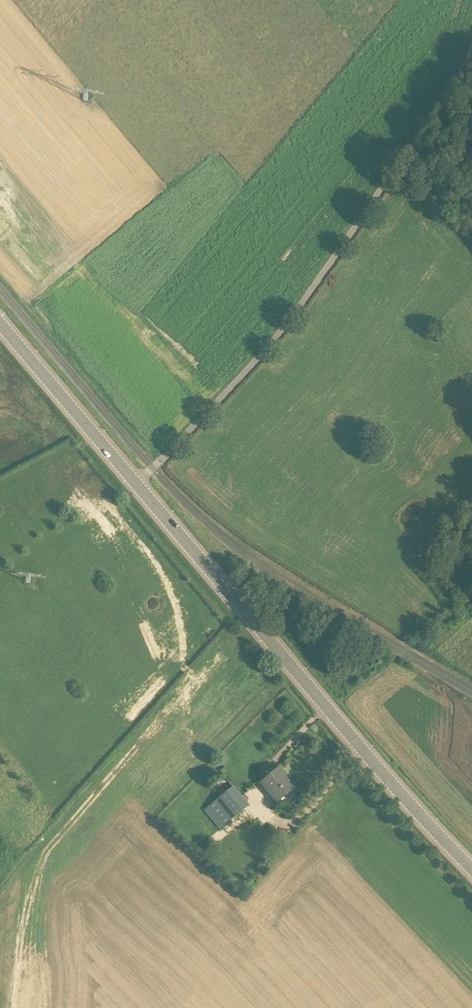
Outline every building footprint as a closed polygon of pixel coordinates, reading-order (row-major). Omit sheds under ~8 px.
[(277,803),(294,789),(284,777),(286,776),(279,767),(261,783),(277,803)] [(204,810),(220,830),(249,806),(245,802),(241,797),(233,787),(204,810)]
